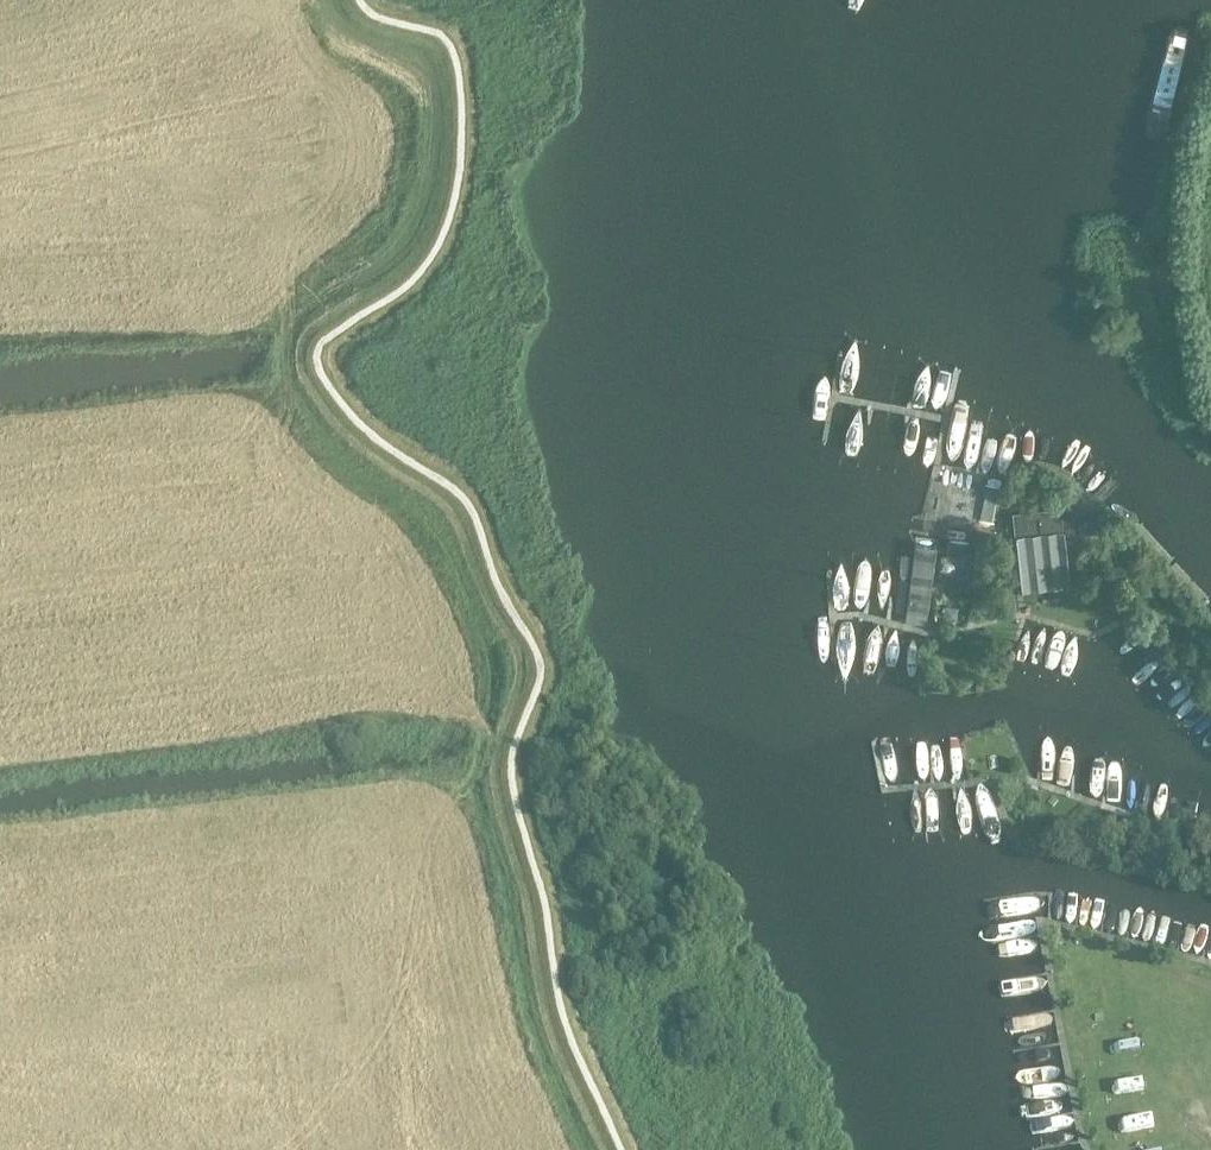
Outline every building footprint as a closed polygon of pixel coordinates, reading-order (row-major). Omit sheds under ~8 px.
[(1071,584),(1069,574),(1065,537),(1076,536),(1072,505),(1062,506),(1063,508),(1050,509),(1014,512),(1017,534),(1023,590),(1071,584)] [(946,548),(913,544),(904,624),(936,627),(946,548)]
